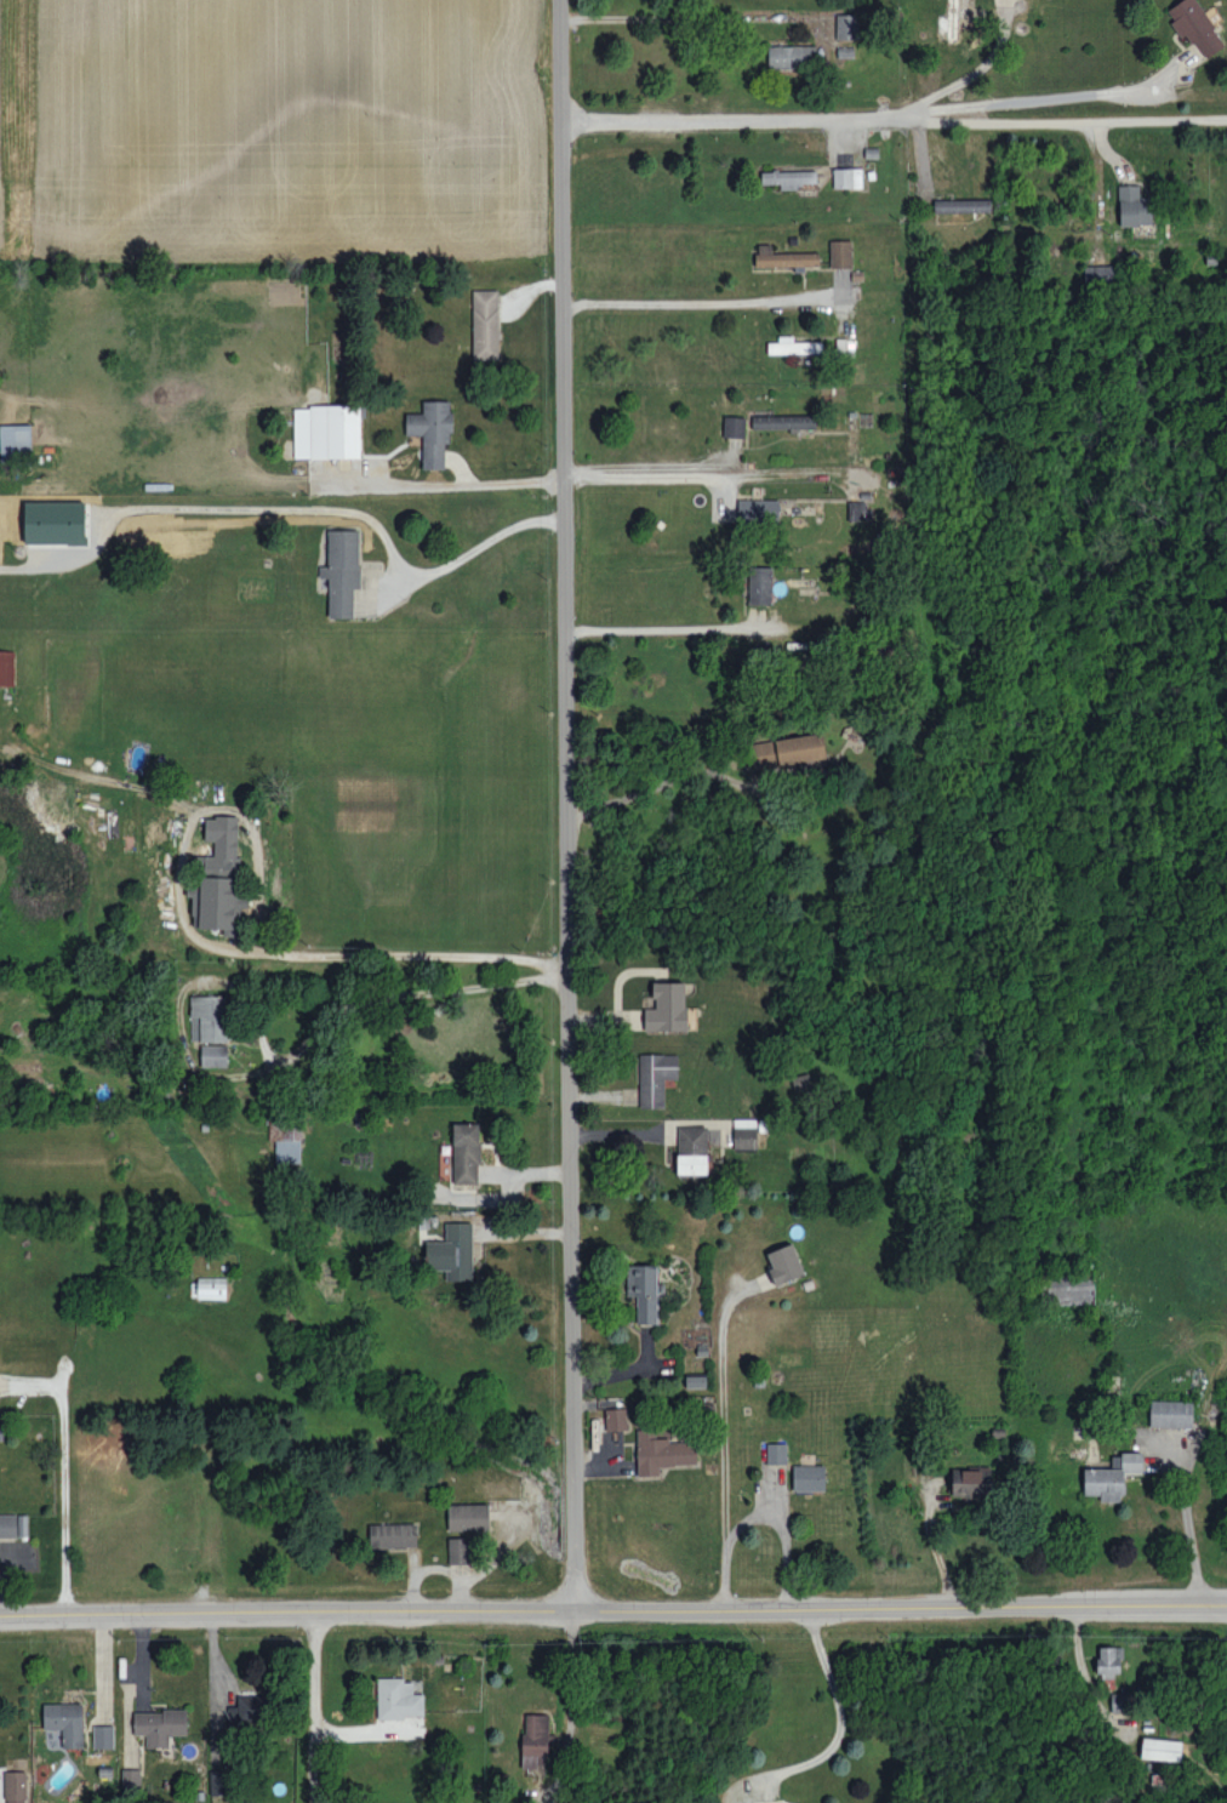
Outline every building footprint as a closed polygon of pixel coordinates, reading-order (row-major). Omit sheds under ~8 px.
[(1203,60),(1226,44),(1195,0),(1181,0),(1167,10),(1203,60)] [(836,38),(858,39),(858,14),(837,14),(836,38)] [(767,46),(768,70),(816,68),(815,45),(767,46)] [(862,168),(833,168),(833,188),(862,188),(862,168)] [(817,183),(816,170),(761,171),(761,184),(780,183),(780,189),(799,189),(799,183),(817,183)] [(1140,185),(1119,185),(1120,225),(1151,225),(1151,196),(1140,196),(1140,185)] [(990,211),(990,199),(935,200),(935,212),(990,211)] [(853,267),(852,239),(830,240),(831,268),(853,267)] [(819,252),(771,253),(771,244),(757,244),(757,267),(819,265),(819,252)] [(1085,266),(1085,286),(1117,285),(1116,265),(1085,266)] [(498,289),(472,289),(473,359),(499,359),(498,289)] [(768,354),(822,352),(822,341),(794,341),(793,335),(778,336),(779,342),(767,342),(768,354)] [(406,413),(405,434),(423,435),(422,468),(445,469),(445,442),(451,442),(452,400),(423,400),(423,413),(406,413)] [(361,457),(360,405),(294,406),(294,458),(361,457)] [(753,429),(815,427),(815,415),(752,416),(753,429)] [(745,438),(745,417),(724,416),(723,437),(745,438)] [(0,425),(0,439),(0,455),(32,454),(31,424),(0,425)] [(779,524),(780,500),(739,499),(738,523),(779,524)] [(848,518),(859,519),(859,504),(865,505),(865,501),(849,500),(848,518)] [(86,502),(26,501),(25,543),(86,544),(86,502)] [(329,617),(354,617),(354,588),(360,588),(360,529),(329,529),(329,566),(320,566),(320,578),(329,578),(329,617)] [(748,604),(772,605),(773,567),(748,566),(748,604)] [(15,650),(0,650),(0,685),(14,685),(15,650)] [(826,758),(823,732),(750,743),(754,768),(826,758)] [(237,876),(240,817),(206,815),(205,841),(213,841),(211,876),(202,875),(202,886),(192,886),(190,927),(235,929),(237,876)] [(645,1030),(687,1029),(686,982),(654,982),(654,1008),(644,1008),(645,1030)] [(191,995),(190,1041),(227,1042),(228,996),(191,995)] [(228,1066),(227,1044),(200,1045),(200,1066),(228,1066)] [(665,1107),(664,1079),(678,1079),(678,1054),(639,1054),(640,1107),(665,1107)] [(269,1140),(275,1140),(275,1163),(301,1163),(301,1118),(269,1117),(269,1140)] [(757,1118),(733,1119),(734,1148),(757,1148),(757,1118)] [(479,1123),(453,1123),(454,1183),(480,1183),(479,1123)] [(679,1174),(708,1173),(707,1125),(678,1126),(679,1174)] [(473,1280),(472,1222),(446,1222),(446,1241),(426,1241),(427,1270),(446,1270),(446,1280),(473,1280)] [(765,1253),(776,1285),(805,1274),(793,1242),(765,1253)] [(656,1324),(657,1265),(627,1264),(626,1296),(637,1296),(636,1323),(656,1324)] [(1050,1304),(1094,1303),(1093,1274),(1049,1275),(1050,1304)] [(227,1277),(198,1277),(198,1298),(226,1299),(227,1277)] [(706,1387),(706,1374),(686,1374),(686,1387),(706,1387)] [(1194,1401),(1150,1400),(1150,1426),(1193,1427),(1194,1401)] [(605,1409),(605,1431),(627,1430),(626,1408),(605,1409)] [(638,1475),(660,1475),(659,1465),(696,1465),(696,1441),(668,1442),(668,1437),(656,1437),(656,1429),(637,1429),(638,1475)] [(787,1443),(767,1443),(767,1464),(787,1464),(787,1443)] [(1084,1494),(1101,1494),(1101,1500),(1124,1501),(1125,1473),(1144,1473),(1144,1453),(1112,1453),(1112,1469),(1084,1468),(1084,1494)] [(793,1490),(825,1490),(825,1465),(793,1465),(793,1490)] [(948,1468),(948,1497),(991,1497),(991,1467),(948,1468)] [(489,1503),(448,1504),(449,1530),(489,1529),(489,1503)] [(27,1537),(27,1514),(0,1514),(0,1537),(27,1537)] [(370,1547),(417,1546),(416,1523),(369,1524),(370,1547)] [(449,1564),(471,1563),(470,1537),(448,1538),(449,1564)] [(1098,1646),(1098,1676),(1123,1675),(1122,1646),(1098,1646)] [(424,1693),(414,1693),(413,1678),(377,1679),(378,1717),(424,1717),(424,1693)] [(1128,1693),(1111,1693),(1111,1712),(1129,1711),(1128,1693)] [(269,1695),(238,1695),(238,1706),(229,1706),(229,1727),(269,1727),(269,1695)] [(44,1704),(44,1729),(63,1729),(63,1748),(84,1747),(83,1703),(44,1704)] [(186,1735),(187,1710),(134,1710),(133,1734),(146,1734),(146,1747),(169,1747),(169,1734),(186,1735)] [(523,1767),(548,1767),(548,1714),(524,1714),(523,1767)] [(114,1748),(114,1725),(94,1725),(94,1748),(114,1748)] [(1181,1760),(1181,1739),(1141,1739),(1141,1759),(1181,1760)] [(141,1794),(141,1769),(123,1768),(122,1793),(141,1794)] [(210,1770),(211,1795),(228,1794),(227,1769),(210,1770)] [(6,1802),(26,1802),(26,1771),(6,1771),(6,1802)]
